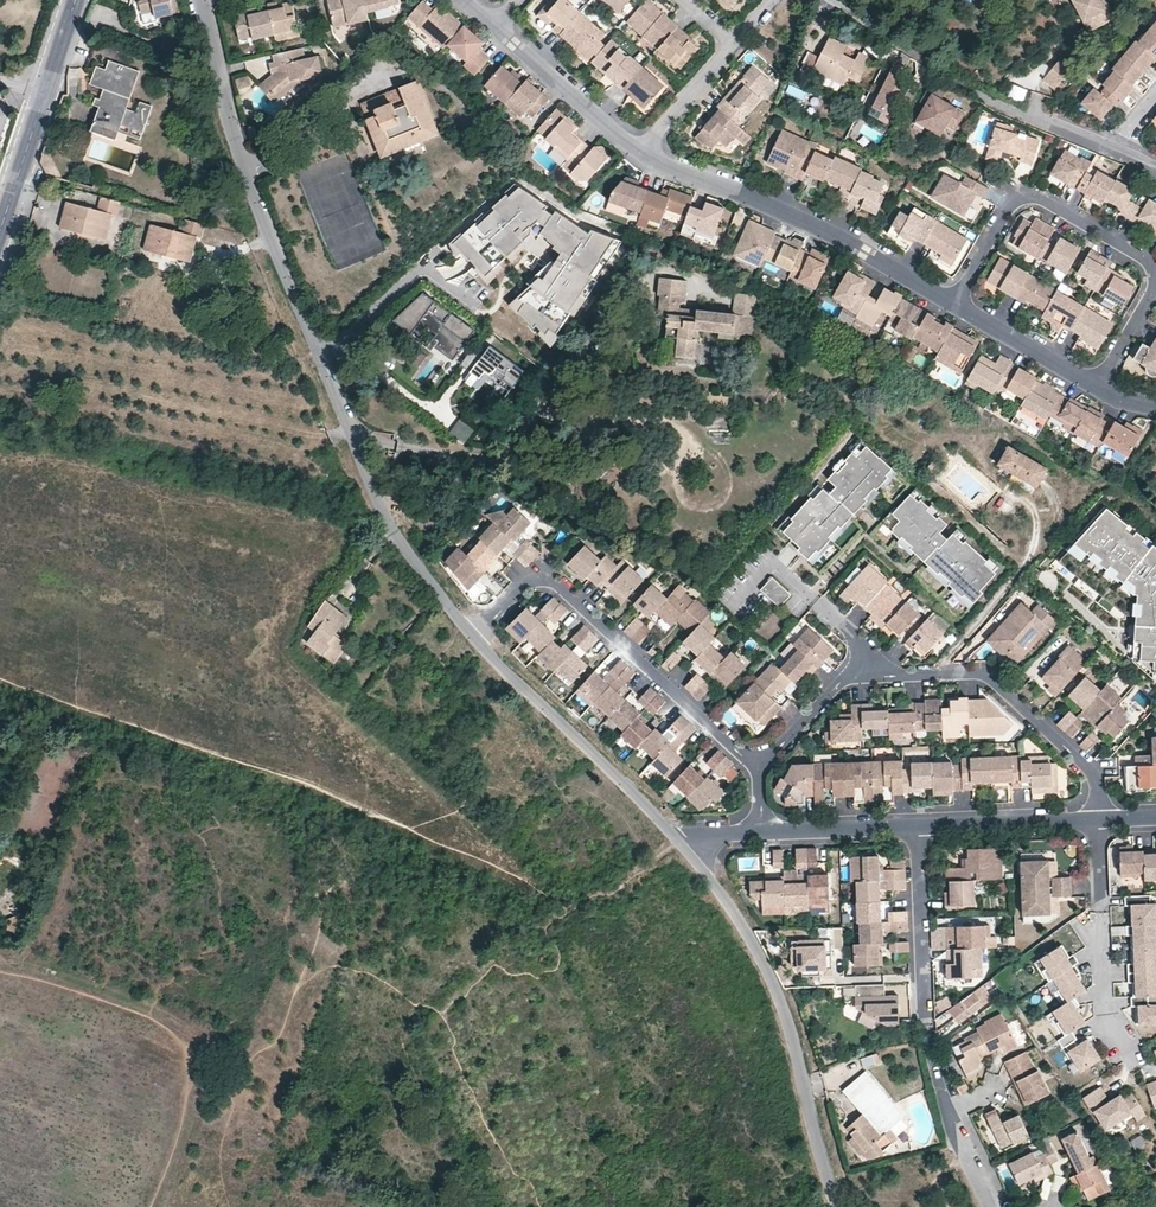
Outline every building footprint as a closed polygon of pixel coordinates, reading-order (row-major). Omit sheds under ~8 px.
[(142,15),(154,12),(156,18),(174,14),(172,3),(171,0),(139,0),(142,15)] [(369,17),(368,12),(365,0),(334,0),(333,1),(329,2),(334,25),(369,17)] [(368,12),(391,7),(390,5),(402,2),(402,0),(365,0),(368,12)] [(560,35),(581,12),(567,0),(560,0),(549,13),(554,17),(560,22),(557,25),(553,29),(557,32),(560,35)] [(619,14),(632,0),(603,0),(619,14)] [(659,49),(679,27),(660,10),(648,0),(647,0),(627,22),(659,49)] [(1073,0),(1084,21),(1089,31),(1093,30),(1115,17),(1105,0),(1074,0),(1073,0)] [(269,9),(274,33),(298,28),(292,1),(283,2),(284,6),(278,8),(277,4),(277,1),(267,3),(269,9)] [(422,1),(408,16),(444,49),(447,45),(463,26),(443,8),(439,5),(433,11),(431,9),(422,1)] [(437,3),(431,9),(433,11),(439,5),(437,3)] [(253,38),(274,33),(269,9),(258,11),(250,13),(248,8),(233,12),(239,34),(252,31),(253,36),(253,38)] [(581,12),(560,35),(565,40),(588,60),(594,53),(603,44),(599,41),(605,34),(581,12)] [(464,25),(463,26),(447,45),(451,48),(455,48),(462,54),(460,56),(466,61),(463,64),(475,75),(490,58),(478,48),(479,46),(480,46),(481,47),(482,46),(483,45),(484,44),(483,43),(483,42),(481,42),(480,42),(477,38),(477,36),(475,34),(464,25)] [(679,27),(659,49),(676,64),(683,57),(688,62),(700,49),(696,46),(690,41),(692,38),(689,35),(679,27)] [(1154,27),(1142,41),(1155,54),(1155,29),(1154,27)] [(847,47),(829,37),(825,46),(820,56),(810,51),(804,64),(813,68),(813,70),(844,85),(848,76),(859,81),(871,59),(859,53),(855,61),(843,55),(847,47)] [(626,57),(632,57),(612,39),(605,47),(613,55),(618,50),(626,57)] [(1142,41),(1140,39),(1127,53),(1147,70),(1155,60),(1155,54),(1142,41)] [(597,56),(605,47),(603,44),(594,53),(597,56)] [(306,58),(303,46),(279,52),(275,53),(277,61),(278,70),(263,83),(271,92),(277,93),(292,79),(301,77),(301,79),(304,79),(314,76),(322,70),(323,68),(319,54),(306,58)] [(619,86),(623,89),(643,67),(632,57),(626,57),(618,50),(613,55),(605,47),(597,56),(592,62),(606,75),(608,72),(612,75),(616,75),(615,83),(619,86)] [(455,48),(451,48),(460,56),(462,54),(455,48)] [(897,63),(907,68),(912,58),(903,53),(901,55),(902,57),(903,58),(902,60),(901,60),(899,60),(897,63)] [(1141,76),(1147,70),(1127,53),(1115,68),(1117,70),(1134,84),(1141,76)] [(1077,65),(1064,55),(1045,78),(1058,88),(1077,65)] [(683,57),(676,64),(681,69),(688,62),(683,57)] [(140,71),(109,60),(106,70),(97,66),(90,84),(104,89),(100,99),(95,97),(94,101),(93,105),(100,107),(91,131),(115,140),(118,131),(141,139),(153,106),(140,101),(136,112),(126,108),(140,71)] [(896,62),(872,106),(893,118),(903,101),(911,105),(922,86),(913,80),(911,83),(909,82),(905,80),(903,74),(907,68),(897,63),(896,62)] [(483,84),(505,103),(526,80),(518,73),(517,75),(514,78),(508,73),(500,65),(483,84)] [(643,67),(623,89),(627,93),(630,96),(633,93),(646,106),(664,86),(643,67)] [(726,101),(719,109),(739,126),(762,100),(759,98),(773,83),(755,68),(746,78),(751,82),(755,85),(750,90),(747,87),(742,82),(726,101)] [(511,70),(508,73),(514,78),(517,75),(514,72),(511,70)] [(1134,84),(1117,70),(1105,84),(1107,86),(1121,98),(1125,101),(1133,92),(1137,87),(1134,84)] [(606,75),(615,83),(616,75),(612,75),(608,72),(606,75)] [(239,89),(253,85),(251,75),(237,78),(239,89)] [(301,77),(292,79),(277,93),(280,97),(292,87),(305,84),(304,79),(301,79),(301,77)] [(376,115),(366,118),(381,154),(437,131),(416,80),(400,87),(403,97),(374,109),(376,115)] [(526,80),(505,103),(520,117),(528,108),(535,114),(548,100),(540,93),(526,80)] [(755,85),(751,82),(747,87),(750,90),(755,85)] [(930,100),(920,116),(945,130),(948,125),(951,127),(956,130),(967,113),(943,99),(948,91),(933,82),(925,97),(930,100)] [(1012,83),(1007,95),(1022,101),(1027,89),(1012,83)] [(1116,104),(1121,98),(1107,86),(1102,93),(1096,88),(1084,103),(1103,119),(1116,104)] [(360,103),(366,118),(376,115),(374,109),(403,97),(400,87),(380,95),(360,103)] [(633,93),(630,96),(644,108),(646,106),(633,93)] [(493,94),(486,103),(493,109),(500,100),(493,94)] [(890,124),(893,118),(872,106),(868,112),(890,124)] [(554,147),(568,159),(575,150),(583,141),(573,133),(579,127),(570,119),(557,108),(537,131),(546,138),(544,140),(553,149),(554,147)] [(739,126),(719,109),(705,124),(709,128),(704,132),(698,139),(705,146),(716,149),(722,142),(728,148),(743,130),(739,126)] [(945,130),(920,116),(917,121),(942,135),(945,130)] [(1000,121),(991,150),(1004,155),(1005,150),(1006,146),(1016,150),(1015,154),(1024,157),(1023,161),(1036,166),(1044,141),(1031,137),(1030,142),(1021,139),(1023,134),(1016,132),(1018,127),(1000,121)] [(258,135),(255,124),(248,126),(251,137),(258,135)] [(808,148),(810,144),(783,133),(769,165),(782,170),(784,165),(789,167),(786,172),(785,174),(795,178),(808,148)] [(575,150),(568,159),(576,166),(569,174),(578,182),(587,181),(611,155),(604,149),(601,147),(592,147),(593,152),(589,152),(589,147),(583,141),(575,150)] [(807,175),(825,183),(827,179),(835,160),(808,148),(795,178),(799,180),(804,182),(807,175)] [(1088,173),(1094,162),(1084,156),(1082,159),(1065,149),(1051,174),(1072,186),(1079,189),(1088,173)] [(1004,155),(991,150),(988,157),(1002,161),(1004,155)] [(835,160),(827,179),(837,183),(841,185),(843,185),(839,194),(851,199),(863,172),(864,170),(836,158),(835,160)] [(568,159),(561,166),(569,174),(576,166),(568,159)] [(863,172),(851,199),(850,201),(854,203),(860,206),(864,195),(868,197),(864,208),(879,214),(884,204),(879,201),(884,189),(881,183),(874,179),(875,177),(863,172)] [(1092,202),(1103,207),(1106,202),(1117,182),(1100,172),(1097,178),(1088,173),(1079,189),(1088,195),(1095,198),(1092,202)] [(991,190),(968,176),(963,184),(945,174),(932,197),(964,215),(974,198),(968,195),(971,189),(977,193),(986,198),(991,190)] [(621,182),(637,187),(639,183),(625,177),(621,182)] [(1144,196),(1118,181),(1117,182),(1106,202),(1119,209),(1120,207),(1125,209),(1123,211),(1122,214),(1131,219),(1144,196)] [(641,212),(648,191),(643,189),(637,187),(621,182),(612,192),(609,201),(625,207),(641,212)] [(556,212),(517,186),(454,244),(484,276),(530,234),(554,261),(537,276),(540,278),(531,286),(534,288),(521,300),(562,327),(619,241),(593,231),(590,236),(557,211),(556,212)] [(976,195),(977,193),(971,189),(968,195),(974,198),(976,195)] [(662,197),(648,191),(641,212),(639,217),(660,225),(664,211),(686,219),(690,207),(694,199),(670,190),(669,192),(667,198),(662,197)] [(92,232),(91,235),(103,239),(110,213),(114,215),(118,201),(98,195),(95,209),(65,201),(63,207),(57,226),(84,234),(85,230),(92,232)] [(864,195),(860,206),(864,208),(868,197),(864,195)] [(1144,196),(1131,219),(1139,224),(1140,221),(1142,219),(1146,221),(1145,224),(1155,230),(1155,202),(1144,196)] [(625,207),(609,201),(606,210),(623,215),(625,207)] [(690,207),(686,219),(680,236),(694,241),(695,236),(697,232),(714,238),(724,210),(715,207),(714,211),(708,209),(709,205),(706,204),(703,212),(690,207)] [(920,216),(927,215),(916,208),(911,216),(902,211),(897,220),(906,225),(909,219),(913,218),(918,220),(920,216)] [(916,239),(925,244),(939,221),(927,215),(920,216),(918,220),(913,218),(909,219),(906,225),(897,220),(889,234),(899,239),(901,236),(908,239),(910,236),(916,239)] [(193,245),(196,236),(201,238),(205,223),(184,218),(181,232),(150,224),(143,247),(143,249),(170,256),(171,253),(178,255),(177,258),(189,261),(193,245)] [(1020,248),(1040,260),(1041,257),(1049,244),(1057,230),(1038,220),(1035,225),(1033,227),(1031,226),(1032,224),(1025,220),(1016,237),(1018,238),(1024,241),(1020,248)] [(765,233),(761,231),(763,227),(750,221),(734,258),(762,270),(766,260),(776,237),(778,233),(767,229),(765,233)] [(939,221),(925,244),(941,254),(943,252),(947,254),(946,257),(956,263),(970,239),(939,221)] [(697,232),(695,236),(713,242),(714,238),(697,232)] [(787,242),(776,237),(766,260),(793,272),(803,251),(806,244),(797,240),(791,244),(787,242)] [(1024,241),(1018,238),(1014,245),(1020,248),(1024,241)] [(1041,257),(1070,274),(1082,251),(1061,239),(1057,248),(1049,244),(1041,257)] [(814,250),(812,255),(821,259),(823,254),(819,252),(814,250)] [(803,251),(793,272),(791,278),(819,290),(833,259),(823,254),(821,259),(812,255),(803,251)] [(1086,285),(1097,292),(1110,268),(1114,262),(1103,256),(1101,258),(1092,253),(1080,273),(1090,279),(1086,285)] [(956,263),(946,257),(944,260),(954,266),(956,263)] [(989,282),(1017,299),(1031,275),(1002,258),(995,271),(989,282)] [(1110,268),(1097,292),(1125,308),(1136,288),(1117,278),(1120,273),(1110,268)] [(853,270),(851,274),(862,280),(864,276),(858,273),(853,270)] [(753,278),(746,274),(741,283),(749,287),(753,278)] [(868,300),(878,284),(864,276),(862,280),(851,274),(835,301),(839,303),(843,306),(845,303),(861,312),(868,300)] [(1031,275),(1017,299),(1022,301),(1027,304),(1028,301),(1047,312),(1060,291),(1031,275)] [(679,315),(679,308),(681,298),(685,298),(687,281),(659,278),(657,296),(661,296),(659,314),(668,315),(665,337),(678,338),(676,357),(694,358),(695,340),(698,341),(699,330),(719,332),(734,334),(737,314),(733,313),(709,311),(694,309),(693,316),(679,315)] [(868,300),(861,312),(860,315),(859,317),(875,326),(884,310),(894,315),(902,301),(903,299),(891,292),(886,289),(876,305),(868,300)] [(1066,325),(1075,330),(1088,308),(1060,291),(1047,312),(1046,314),(1066,325)] [(442,306),(424,292),(393,320),(411,333),(420,321),(428,327),(429,326),(438,332),(436,334),(431,340),(454,357),(475,330),(442,306)] [(734,334),(734,338),(750,340),(755,296),(735,293),(733,313),(737,314),(734,334)] [(562,327),(521,300),(514,306),(550,345),(562,327)] [(917,310),(902,301),(894,315),(889,324),(897,329),(894,333),(912,344),(918,335),(928,316),(920,311),(917,310)] [(860,315),(861,312),(845,303),(843,306),(860,315)] [(694,309),(679,308),(679,315),(693,316),(694,309)] [(1088,308),(1075,330),(1084,335),(1081,340),(1079,344),(1088,349),(1090,343),(1101,350),(1116,324),(1088,308)] [(937,319),(929,314),(928,316),(918,335),(924,338),(934,344),(944,350),(956,329),(956,328),(947,323),(945,328),(941,326),(935,322),(937,319)] [(1062,332),(1066,325),(1046,314),(1044,318),(1054,323),(1055,329),(1059,331),(1062,332)] [(956,329),(944,350),(940,356),(966,371),(982,344),(970,337),(967,342),(962,339),(965,334),(956,329)] [(934,344),(924,338),(920,345),(930,351),(934,344)] [(454,357),(431,340),(429,343),(452,360),(454,357)] [(1099,355),(1101,350),(1090,343),(1088,349),(1099,355)] [(1154,349),(1146,344),(1137,360),(1151,368),(1151,370),(1151,372),(1153,374),(1155,376),(1155,345),(1154,349)] [(473,347),(461,364),(467,368),(471,371),(480,378),(486,370),(490,374),(491,372),(502,381),(504,378),(514,385),(525,370),(490,345),(483,354),(473,347)] [(418,367),(427,356),(420,351),(411,363),(418,367)] [(940,356),(938,360),(964,375),(966,371),(940,356)] [(993,362),(984,357),(973,376),(983,382),(980,386),(982,387),(996,395),(1007,377),(1014,365),(1015,362),(1003,356),(999,365),(997,368),(993,366),(993,362)] [(1026,372),(1014,365),(1007,377),(1015,382),(1010,390),(1028,400),(1037,383),(1039,380),(1026,372)] [(480,378),(471,371),(465,378),(479,388),(490,374),(486,370),(480,378)] [(983,382),(973,376),(968,383),(980,390),(982,387),(980,386),(983,382)] [(514,385),(504,378),(502,381),(500,384),(510,391),(514,385)] [(1037,383),(1028,400),(1024,406),(1050,421),(1052,416),(1063,398),(1056,394),(1045,388),(1037,383)] [(1047,384),(1045,388),(1056,394),(1058,390),(1051,387),(1047,384)] [(1064,397),(1063,398),(1052,416),(1068,425),(1066,428),(1076,434),(1077,433),(1089,413),(1079,407),(1081,403),(1075,400),(1073,399),(1072,401),(1064,397)] [(1091,409),(1081,403),(1079,407),(1089,413),(1091,409)] [(1091,408),(1091,409),(1089,413),(1077,433),(1102,448),(1105,442),(1114,427),(1104,421),(1100,419),(1103,414),(1091,408)] [(475,430),(460,419),(450,434),(464,445),(475,430)] [(1117,422),(1114,427),(1105,442),(1131,457),(1145,432),(1137,427),(1136,429),(1134,432),(1127,428),(1117,422)] [(1134,432),(1136,429),(1132,426),(1128,424),(1127,428),(1134,432)] [(857,439),(847,450),(850,453),(860,442),(857,439)] [(792,521),(782,532),(791,540),(787,544),(806,561),(807,559),(816,550),(818,552),(827,543),(830,539),(831,538),(829,536),(838,526),(840,528),(849,518),(857,509),(862,504),(866,500),(864,498),(873,488),(875,489),(879,485),(887,476),(885,474),(891,468),(878,456),(877,458),(860,442),(850,453),(843,460),(845,462),(836,472),(834,470),(834,471),(826,479),(835,487),(828,494),(822,489),(812,499),(810,497),(790,519),(792,521)] [(1050,467),(1009,444),(997,464),(1038,488),(1050,467)] [(841,457),(831,468),(834,471),(834,470),(836,472),(845,462),(843,460),(841,457)] [(896,473),(891,468),(885,474),(887,476),(879,485),(882,488),(896,473)] [(807,495),(810,497),(812,499),(822,489),(817,484),(807,495)] [(878,492),(875,489),(873,488),(864,498),(866,500),(862,504),(865,506),(878,492)] [(914,488),(909,493),(918,501),(920,499),(923,496),(914,488)] [(894,506),(882,519),(893,528),(891,530),(891,531),(899,538),(901,536),(912,545),(910,548),(919,556),(921,558),(928,564),(937,573),(940,571),(950,580),(948,583),(949,583),(952,587),(962,595),(964,593),(973,602),(983,591),(980,589),(996,572),(985,561),(987,559),(965,540),(963,542),(952,532),(947,538),(939,532),(947,523),(939,516),(938,515),(936,518),(926,508),(928,506),(920,499),(918,501),(909,493),(896,508),(894,506)] [(931,503),(928,506),(926,508),(936,518),(938,515),(939,516),(941,513),(931,503)] [(1153,546),(1150,550),(1142,543),(1145,539),(1137,533),(1134,537),(1125,530),(1128,526),(1105,508),(1073,543),(1075,544),(1059,563),(1127,617),(1130,616),(1130,621),(1128,652),(1155,676),(1155,548),(1153,546)] [(488,523),(495,529),(511,545),(523,531),(528,525),(512,511),(490,516),(482,518),(488,523)] [(792,521),(790,519),(787,516),(775,529),(781,534),(782,532),(792,521)] [(852,521),(849,518),(840,528),(838,526),(829,536),(831,538),(830,539),(833,541),(852,521)] [(893,528),(882,519),(880,521),(891,530),(893,528)] [(474,539),(479,542),(493,555),(500,547),(503,550),(505,552),(507,550),(511,545),(495,529),(488,523),(474,539)] [(1128,526),(1125,530),(1134,537),(1137,533),(1138,531),(1130,524),(1128,526)] [(957,527),(952,532),(963,542),(965,540),(968,537),(957,527)] [(901,536),(899,538),(896,541),(916,559),(919,556),(910,548),(912,545),(901,536)] [(1155,544),(1147,537),(1142,543),(1150,550),(1155,544)] [(490,567),(497,559),(496,558),(493,555),(479,542),(467,555),(485,571),(490,567)] [(518,550),(531,562),(538,555),(525,543),(518,550)] [(830,546),(827,543),(818,552),(816,550),(807,559),(813,564),(830,546)] [(493,555),(496,558),(503,550),(500,547),(493,555)] [(777,558),(787,566),(795,555),(785,547),(777,558)] [(586,579),(597,589),(601,584),(616,568),(605,558),(600,564),(583,549),(566,567),(579,579),(583,583),(586,579)] [(465,558),(456,550),(444,564),(466,593),(480,577),(483,574),(465,558)] [(465,558),(483,574),(485,571),(467,555),(465,558)] [(989,557),(987,559),(985,561),(996,572),(1000,567),(989,557)] [(616,568),(601,584),(609,591),(612,587),(627,600),(644,581),(622,561),(616,568)] [(884,584),(887,581),(866,562),(842,589),(853,598),(856,595),(858,598),(865,604),(884,584)] [(937,573),(928,564),(925,567),(946,586),(949,583),(948,583),(950,580),(940,571),(937,573)] [(772,578),(760,590),(779,608),(791,595),(772,578)] [(884,584),(865,604),(864,606),(868,610),(872,613),(874,611),(886,622),(904,602),(884,584)] [(651,586),(634,605),(638,608),(650,619),(655,613),(667,600),(651,586)] [(612,587),(609,591),(608,592),(610,594),(622,605),(627,600),(612,587)] [(962,595),(952,587),(950,590),(969,607),(973,602),(964,593),(962,595)] [(672,594),(667,600),(655,613),(666,623),(670,627),(675,621),(690,635),(699,625),(710,613),(695,599),(693,601),(684,593),(678,600),(672,594)] [(334,634),(348,617),(337,609),(325,600),(307,626),(315,632),(307,642),(336,665),(351,647),(334,634)] [(546,620),(559,606),(552,600),(539,614),(546,620)] [(904,602),(886,622),(895,631),(898,634),(905,626),(912,632),(924,620),(905,601),(904,602)] [(1005,617),(990,634),(997,641),(995,645),(1015,664),(1026,652),(1024,650),(1043,628),(1046,631),(1054,623),(1035,605),(1028,612),(1019,603),(1011,612),(1015,615),(1009,621),(1005,617)] [(559,606),(546,620),(554,627),(566,613),(559,606)] [(872,613),(884,624),(886,622),(874,611),(872,613)] [(508,630),(523,645),(525,643),(540,627),(528,616),(524,612),(508,630)] [(1011,612),(1005,617),(1009,621),(1015,615),(1011,612)] [(924,620),(912,632),(906,640),(910,644),(913,646),(913,645),(917,641),(926,650),(929,646),(943,632),(926,617),(924,620)] [(623,632),(631,639),(644,625),(636,618),(623,632)] [(651,632),(644,625),(631,639),(638,646),(651,632)] [(699,625),(690,635),(683,642),(688,647),(699,656),(711,643),(715,639),(699,625)] [(550,637),(540,627),(525,643),(540,656),(552,644),(555,641),(550,637)] [(577,647),(589,634),(581,627),(569,640),(577,647)] [(793,644),(797,648),(817,667),(821,662),(833,649),(808,627),(793,644)] [(589,634),(577,647),(584,654),(597,641),(589,634)] [(997,641),(990,634),(984,641),(1005,661),(1012,668),(1015,664),(995,645),(997,641)] [(917,641),(913,645),(925,656),(932,648),(929,646),(926,650),(917,641)] [(711,643),(699,656),(695,661),(698,664),(710,676),(727,658),(711,643)] [(552,644),(540,656),(538,659),(553,673),(555,670),(567,658),(559,651),(556,648),(552,644)] [(1045,690),(1053,698),(1086,663),(1067,646),(1055,658),(1057,660),(1047,672),(1042,676),(1050,684),(1047,688),(1045,690)] [(563,647),(559,651),(567,658),(571,654),(563,647)] [(797,648),(778,668),(792,680),(795,683),(807,670),(811,674),(814,670),(817,667),(797,648)] [(727,658),(710,676),(717,681),(720,677),(729,686),(747,665),(732,652),(727,658)] [(1128,652),(1128,657),(1155,681),(1155,676),(1128,652)] [(674,653),(661,667),(668,673),(681,660),(674,653)] [(571,654),(567,658),(555,670),(570,685),(585,667),(581,664),(571,654)] [(1045,669),(1047,672),(1057,660),(1055,658),(1045,669)] [(614,682),(626,668),(619,661),(607,675),(614,682)] [(778,668),(773,663),(755,684),(754,684),(770,698),(777,690),(779,693),(782,690),(792,680),(778,668)] [(626,668),(614,682),(621,688),(633,674),(626,668)] [(578,689),(593,704),(608,689),(596,678),(592,674),(578,689)] [(692,695),(704,682),(697,675),(685,689),(692,695)] [(1050,684),(1042,676),(1039,680),(1043,684),(1047,688),(1050,684)] [(720,677),(717,681),(721,685),(726,689),(729,686),(720,677)] [(1071,700),(1083,711),(1100,693),(1084,679),(1067,697),(1071,700)] [(711,688),(704,682),(692,695),(699,701),(711,688)] [(770,698),(754,684),(736,704),(756,722),(768,710),(774,715),(775,714),(781,708),(770,698)] [(1100,693),(1083,711),(1081,713),(1093,723),(1097,727),(1117,705),(1120,702),(1105,687),(1100,693)] [(608,689),(593,704),(608,719),(623,703),(618,698),(608,689)] [(657,696),(649,689),(638,702),(645,709),(657,696)] [(664,703),(657,696),(645,709),(652,716),(664,703)] [(943,714),(944,730),(944,736),(962,736),(961,723),(970,723),(969,701),(969,696),(962,696),(951,696),(952,707),(952,714),(943,714)] [(925,703),(916,703),(917,731),(927,730),(944,730),(943,714),(943,707),(943,698),(929,699),(929,703),(925,703)] [(889,709),(889,711),(890,728),(890,733),(903,732),(917,732),(917,731),(916,703),(916,699),(905,700),(905,708),(906,713),(897,713),(897,709),(889,709)] [(969,701),(970,723),(971,736),(1005,735),(1015,724),(988,700),(976,700),(969,701)] [(623,703),(608,719),(607,720),(622,734),(638,717),(626,706),(623,703)] [(756,722),(736,704),(730,709),(756,734),(774,715),(768,710),(756,722)] [(862,705),(862,707),(863,729),(890,728),(889,711),(880,712),(873,712),(872,709),(872,705),(862,705)] [(1117,705),(1097,727),(1106,736),(1109,733),(1112,735),(1115,738),(1129,722),(1123,717),(1127,714),(1117,705)] [(831,742),(864,741),(863,729),(862,707),(850,708),(851,717),(851,721),(840,722),(830,722),(831,732),(831,742)] [(1068,713),(1055,726),(1063,734),(1075,720),(1068,713)] [(638,717),(622,734),(621,736),(636,751),(639,746),(647,738),(639,730),(643,726),(645,723),(638,717)] [(668,730),(676,737),(688,724),(680,717),(668,730)] [(1075,720),(1063,734),(1071,740),(1083,727),(1075,720)] [(688,724),(676,737),(683,744),(695,731),(688,724)] [(646,730),(643,726),(639,730),(647,738),(650,734),(646,730)] [(654,730),(650,734),(647,738),(639,746),(655,760),(670,744),(658,734),(654,730)] [(1091,734),(1079,747),(1087,754),(1099,741),(1091,734)] [(1152,737),(1154,754),(1135,755),(1136,761),(1136,766),(1155,766),(1155,737),(1152,737)] [(670,744),(655,760),(651,764),(666,778),(678,765),(670,758),(674,754),(677,751),(670,744)] [(707,765),(714,771),(725,759),(718,752),(707,765)] [(678,757),(674,754),(670,758),(678,765),(682,761),(678,757)] [(1022,757),(992,758),(994,783),(1013,783),(1013,787),(1023,786),(1022,761),(1022,757)] [(994,783),(992,758),(963,759),(963,766),(964,791),(973,790),(973,784),(994,784),(994,783)] [(714,771),(722,779),(734,766),(725,759),(714,771)] [(1022,761),(1023,786),(1033,786),(1058,785),(1057,765),(1054,763),(1032,764),(1032,760),(1022,761)] [(933,763),(933,761),(903,762),(905,793),(914,793),(915,789),(924,789),(934,788),(933,763)] [(903,762),(874,763),(875,799),(889,799),(891,795),(895,795),(905,794),(905,793),(903,762)] [(874,763),(844,764),(845,796),(856,796),(861,800),(875,799),(874,763)] [(933,763),(934,788),(934,792),(954,791),(964,791),(963,766),(952,767),(952,763),(933,763)] [(845,796),(844,764),(814,765),(815,796),(815,801),(828,801),(835,796),(845,796)] [(815,796),(814,765),(798,766),(787,777),(784,775),(776,783),(776,786),(782,791),(791,798),(800,789),(804,789),(805,796),(815,796)] [(1136,766),(1125,767),(1126,774),(1127,793),(1150,791),(1149,787),(1155,787),(1155,766),(1136,766)] [(686,770),(694,779),(698,774),(689,767),(686,770)] [(703,774),(701,771),(698,774),(694,779),(686,770),(673,784),(681,792),(688,798),(700,785),(708,778),(703,774)] [(719,788),(708,778),(700,785),(688,798),(700,810),(706,810),(715,800),(718,803),(726,794),(719,788)] [(1058,785),(1033,786),(1033,793),(1058,792),(1058,785)] [(791,798),(782,791),(783,808),(804,807),(803,796),(805,796),(804,789),(800,789),(791,798)] [(889,799),(875,799),(875,803),(895,802),(895,795),(891,795),(889,799)] [(845,804),(845,796),(835,796),(828,801),(815,801),(815,805),(845,804)] [(878,847),(850,848),(851,882),(857,882),(879,881),(889,881),(890,881),(907,880),(906,870),(892,871),(879,871),(879,859),(878,847)] [(1146,877),(1144,852),(1134,853),(1134,848),(1120,848),(1121,874),(1134,873),(1134,877),(1146,877)] [(1003,880),(1002,849),(969,850),(969,860),(967,860),(967,869),(963,869),(947,869),(947,882),(950,882),(976,881),(1003,880)] [(807,850),(797,850),(798,868),(808,868),(807,850)] [(817,850),(807,850),(808,868),(818,868),(817,850)] [(784,869),(783,851),(773,851),(773,869),(784,869)] [(1144,852),(1146,877),(1146,881),(1153,881),(1155,877),(1155,852),(1144,852)] [(1024,864),(1051,862),(1052,880),(1059,880),(1058,855),(1023,856),(1024,860),(1024,864)] [(905,859),(892,860),(892,871),(906,870),(906,862),(906,860),(905,859)] [(1025,890),(1073,887),(1073,879),(1067,879),(1059,880),(1052,880),(1051,862),(1024,864),(1025,890)] [(829,877),(808,878),(809,900),(829,900),(829,877)] [(809,900),(808,878),(784,879),(785,905),(785,908),(809,907),(809,900)] [(785,905),(784,879),(776,879),(776,883),(765,883),(754,883),(749,889),(749,894),(754,900),(762,899),(762,905),(785,905)] [(879,881),(857,882),(858,903),(880,902),(880,895),(880,890),(890,890),(890,891),(907,891),(907,880),(890,881),(889,881),(879,881)] [(976,881),(950,882),(950,893),(950,897),(945,897),(945,902),(945,908),(976,907),(976,881)] [(1074,898),(1073,887),(1025,890),(1027,918),(1054,916),(1053,899),(1061,898),(1069,898),(1074,898)] [(1126,896),(1126,905),(1132,905),(1133,925),(1155,925),(1155,904),(1151,905),(1151,896),(1126,896)] [(1061,898),(1053,899),(1054,916),(1027,918),(1027,927),(1051,925),(1061,916),(1061,898)] [(880,902),(858,903),(858,924),(860,924),(880,923),(881,923),(881,908),(880,902)] [(1091,921),(1091,912),(1086,911),(1077,917),(1083,926),(1091,921)] [(909,922),(908,912),(891,913),(891,922),(892,922),(909,922)] [(26,927),(21,914),(4,921),(10,934),(26,927)] [(880,923),(860,924),(861,945),(879,944),(884,944),(883,937),(883,932),(893,932),(893,933),(909,932),(909,922),(892,922),(891,922),(883,923),(881,923),(880,923)] [(1133,925),(1127,926),(1127,935),(1131,935),(1134,935),(1134,940),(1132,940),(1132,949),(1155,948),(1155,925),(1133,925)] [(941,938),(942,950),(947,950),(981,948),(989,947),(988,926),(948,928),(948,933),(948,938),(941,938)] [(844,945),(843,929),(834,929),(835,951),(844,951),(844,945)] [(826,941),(792,941),(792,959),(798,959),(798,969),(798,973),(803,973),(821,972),(826,972),(833,972),(833,968),(832,940),(826,941)] [(910,954),(910,943),(891,944),(891,955),(910,954)] [(879,944),(861,945),(855,945),(856,958),(859,958),(859,968),(880,967),(879,953),(879,944)] [(1063,944),(1042,957),(1048,967),(1044,970),(1050,980),(1055,977),(1076,964),(1080,961),(1075,954),(1071,956),(1068,958),(1066,953),(1068,952),(1063,944)] [(948,955),(948,961),(949,961),(949,964),(947,964),(948,980),(958,980),(974,979),(974,970),(983,969),(981,948),(947,950),(948,955)] [(1132,949),(1132,958),(1135,958),(1135,963),(1132,963),(1128,963),(1128,973),(1155,972),(1155,948),(1132,949)] [(1076,964),(1055,977),(1061,988),(1058,990),(1066,1002),(1075,996),(1087,989),(1084,985),(1082,987),(1080,984),(1082,982),(1077,974),(1081,972),(1076,964)] [(1128,973),(1128,982),(1133,982),(1136,982),(1136,987),(1133,987),(1133,996),(1155,996),(1155,972),(1128,973)] [(901,1011),(900,998),(887,998),(887,987),(857,987),(858,1010),(890,1026),(901,1026),(901,1011)] [(981,999),(975,992),(955,1008),(952,1010),(957,1017),(981,999)] [(1080,1004),(1075,996),(1066,1002),(1054,1010),(1060,1020),(1057,1022),(1065,1034),(1072,1030),(1085,1021),(1082,1017),(1080,1018),(1078,1016),(1081,1014),(1076,1006),(1080,1004)] [(1131,996),(1131,1006),(1136,1006),(1136,1015),(1139,1015),(1140,1024),(1155,1023),(1155,996),(1133,996),(1131,996)] [(948,997),(935,1000),(937,1010),(950,1007),(948,997)] [(977,1027),(978,1029),(988,1050),(989,1052),(997,1048),(1004,1044),(1007,1050),(1019,1044),(1007,1020),(1005,1020),(1002,1013),(985,1021),(986,1023),(977,1027)] [(988,1050),(978,1029),(965,1036),(966,1039),(959,1042),(965,1053),(959,1056),(966,1071),(977,1066),(980,1054),(988,1050)] [(1077,1038),(1072,1030),(1065,1034),(1058,1039),(1062,1046),(1065,1044),(1068,1049),(1081,1069),(1100,1057),(1088,1038),(1077,1044),(1074,1039),(1077,1038)] [(965,1053),(959,1042),(954,1045),(959,1056),(965,1053)] [(1004,1044),(997,1048),(998,1051),(999,1054),(1007,1050),(1004,1044)] [(1018,1079),(1026,1096),(1047,1086),(1038,1068),(1035,1070),(1025,1049),(1004,1059),(1010,1071),(1014,1080),(1018,1079)] [(1081,1069),(1068,1049),(1059,1055),(1073,1078),(1083,1072),(1081,1069)] [(878,1063),(872,1054),(860,1058),(862,1068),(878,1063)] [(977,1066),(966,1071),(969,1078),(975,1075),(976,1071),(977,1066)] [(862,1114),(851,1123),(856,1128),(849,1133),(851,1136),(847,1139),(860,1154),(862,1152),(863,1153),(864,1154),(866,1155),(868,1156),(870,1157),(873,1157),(876,1156),(880,1153),(897,1139),(889,1130),(905,1117),(883,1091),(891,1084),(878,1069),(870,1076),(865,1070),(852,1081),(842,1090),(862,1114)] [(970,1088),(963,1073),(952,1078),(959,1093),(970,1088)] [(1147,1085),(1155,1107),(1155,1106),(1155,1082),(1147,1085)] [(1047,1086),(1026,1096),(1029,1102),(1049,1091),(1047,1086)] [(1101,1086),(1084,1097),(1094,1112),(1095,1111),(1107,1129),(1133,1112),(1142,1107),(1133,1093),(1124,1098),(1121,1094),(1106,1104),(1103,1099),(1107,1096),(1101,1086)] [(1142,1107),(1133,1112),(1137,1120),(1147,1114),(1142,1107)] [(1029,1134),(1019,1114),(1007,1119),(1002,1122),(1000,1119),(997,1112),(987,1117),(1002,1147),(1029,1134)] [(856,1128),(851,1123),(845,1128),(849,1133),(856,1128)] [(1071,1156),(1078,1171),(1095,1163),(1077,1129),(1061,1137),(1071,1156)] [(1140,1135),(1131,1141),(1136,1149),(1145,1144),(1140,1135)] [(1050,1143),(1047,1136),(1039,1140),(1042,1147),(1043,1150),(1044,1152),(1050,1164),(1058,1160),(1051,1143),(1050,1143)] [(1045,1176),(1053,1172),(1050,1164),(1044,1152),(1036,1156),(1034,1151),(1010,1163),(1019,1183),(1034,1176),(1043,1172),(1045,1176)] [(1095,1163),(1078,1171),(1069,1175),(1075,1186),(1076,1185),(1081,1183),(1084,1188),(1088,1198),(1110,1188),(1097,1162),(1095,1163)] [(1043,1172),(1034,1176),(1036,1181),(1041,1178),(1045,1176),(1043,1172)]
